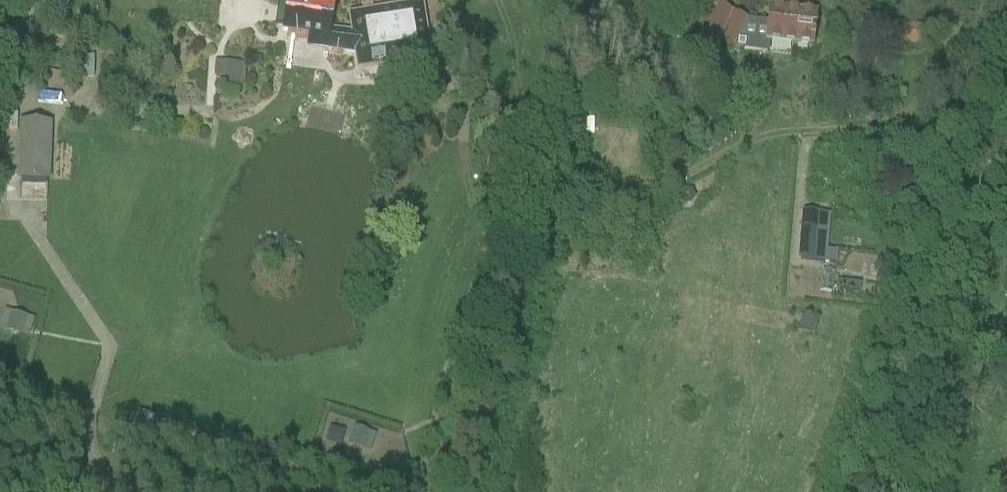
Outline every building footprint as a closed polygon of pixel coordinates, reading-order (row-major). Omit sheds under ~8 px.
[(282,33),(309,37),(328,40),(326,50),(358,54),(358,55),(393,49),(395,61),(427,56),(419,7),(352,17),(354,35),(329,31),(333,7),(317,4),(289,0),(287,0),(287,3),(283,30),(282,33)] [(745,20),(708,4),(692,41),(718,53),(721,47),(741,56),(744,50),(768,53),(769,43),(811,49),(815,15),(769,9),(767,24),(745,21),(745,20)] [(229,63),(228,88),(245,88),(246,64),(229,63)] [(16,181),(20,181),(20,187),(45,188),(45,181),(50,181),(52,123),(18,122),(16,181)] [(820,251),(812,251),(813,213),(785,212),(783,264),(820,266),(820,251)] [(859,293),(860,284),(835,282),(834,291),(859,293)] [(4,337),(11,321),(0,315),(0,335),(4,337)] [(798,318),(796,332),(813,335),(815,321),(798,318)] [(338,427),(331,445),(347,451),(354,433),(338,427)]
